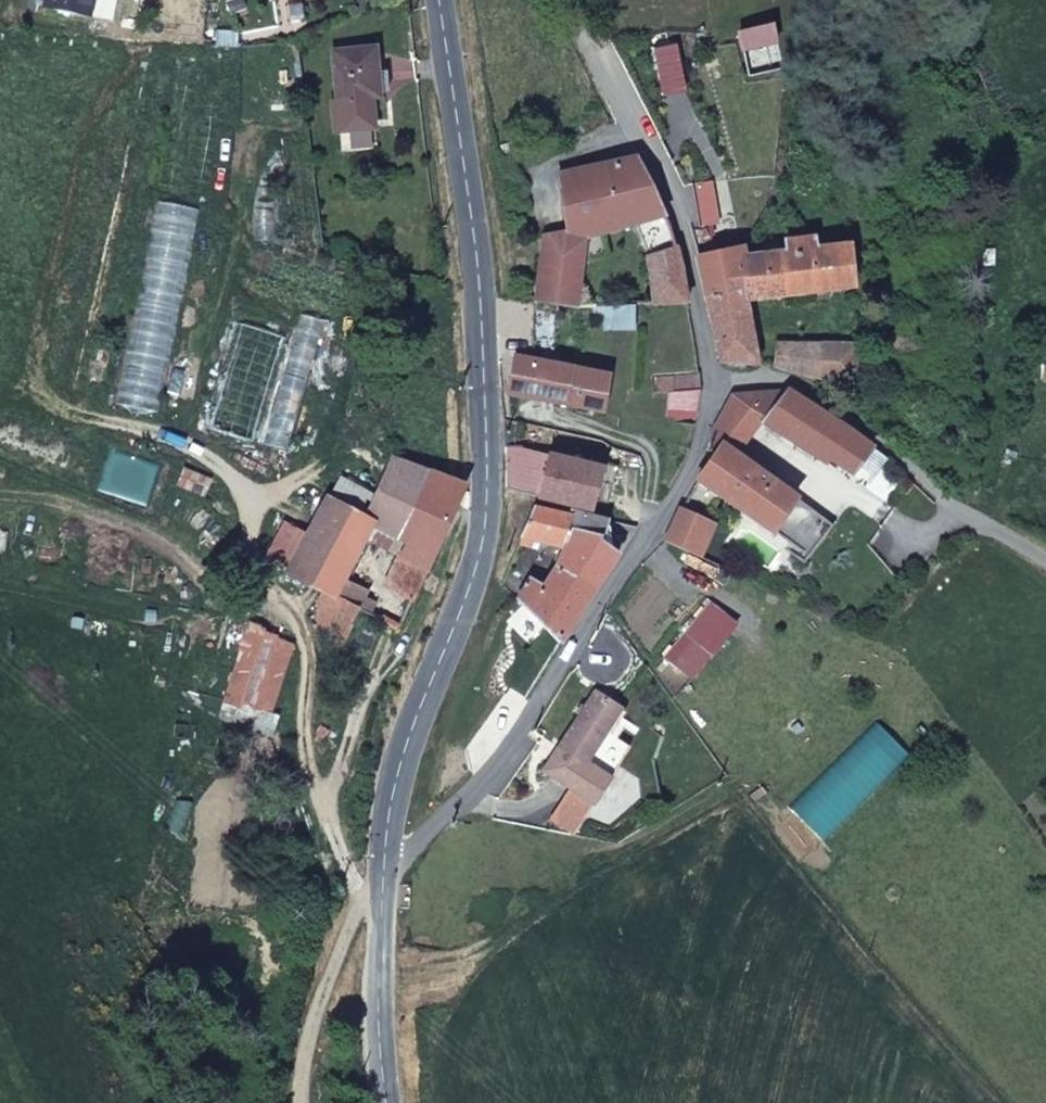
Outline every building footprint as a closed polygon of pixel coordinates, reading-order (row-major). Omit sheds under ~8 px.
[(43,6),(87,15),(91,0),(44,0),(43,6)] [(363,97),(369,96),(370,96),(377,96),(374,46),(330,51),(334,99),(328,99),(331,131),(366,128),(363,97)] [(372,127),(369,96),(363,97),(366,128),(372,127)] [(543,236),(535,300),(571,307),(575,238),(637,223),(661,217),(633,156),(556,173),(565,233),(543,236)] [(671,247),(661,217),(637,223),(645,255),(671,247)] [(782,291),(803,288),(800,241),(782,241),(782,256),(782,291)] [(842,282),(845,243),(826,245),(816,247),(815,241),(800,241),(803,288),(842,282)] [(682,300),(671,247),(645,255),(651,301),(682,300)] [(749,259),(749,248),(699,254),(706,298),(749,296),(749,259)] [(749,296),(782,291),(782,256),(749,259),(749,296)] [(747,362),(749,296),(706,298),(716,356),(747,362)] [(764,338),(758,364),(793,371),(793,339),(764,338)] [(793,339),(793,371),(805,373),(807,340),(793,339)] [(848,341),(807,340),(805,373),(816,375),(846,368),(848,341)] [(561,404),(571,366),(514,356),(505,392),(561,404)] [(561,404),(601,411),(609,374),(571,366),(561,404)] [(697,388),(695,373),(652,377),(654,393),(666,392),(697,388)] [(697,388),(666,392),(668,409),(693,409),(697,388)] [(712,435),(714,457),(722,446),(737,457),(763,424),(787,392),(731,395),(712,435)] [(849,430),(787,392),(763,424),(824,464),(827,458),(850,474),(863,458),(869,464),(878,454),(849,430)] [(714,457),(697,481),(806,559),(833,525),(737,457),(722,446),(714,457)] [(599,468),(548,455),(536,496),(588,510),(599,468)] [(462,487),(389,459),(373,496),(363,518),(325,499),(305,536),(288,567),(285,572),(299,581),(327,594),(358,610),(368,614),(374,603),(362,597),(365,591),(342,579),(370,524),(406,543),(386,587),(411,600),(462,487)] [(336,477),(325,499),(363,518),(373,496),(336,477)] [(537,541),(559,545),(567,515),(532,507),(516,544),(534,549),(537,541)] [(713,526),(678,509),(664,541),(697,558),(713,526)] [(562,547),(557,565),(591,588),(615,552),(598,543),(605,521),(569,511),(567,515),(559,545),(562,547)] [(264,554),(288,567),(305,536),(281,523),(264,554)] [(542,587),(527,611),(557,641),(591,588),(557,565),(542,587)] [(515,599),(527,611),(542,587),(528,580),(515,599)] [(347,632),(358,610),(327,594),(318,620),(347,632)] [(708,604),(660,657),(667,664),(689,642),(699,651),(726,620),(708,604)] [(218,656),(235,660),(245,622),(230,614),(218,656)] [(245,622),(235,660),(224,703),(238,709),(268,632),(245,622)] [(585,764),(593,750),(604,733),(619,711),(593,693),(557,747),(561,750),(546,772),(568,788),(589,803),(590,803),(607,779),(585,764)] [(604,733),(593,750),(585,764),(607,779),(616,766),(629,749),(604,733)] [(589,803),(568,788),(547,818),(568,832),(589,803)]
